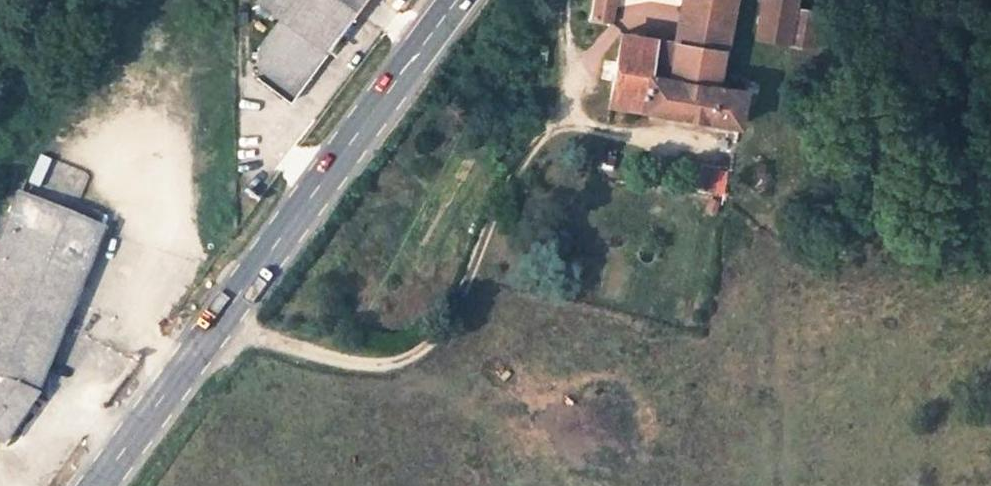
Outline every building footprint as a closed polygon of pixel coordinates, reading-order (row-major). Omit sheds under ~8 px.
[(279,16),(323,50),(360,0),(258,0),(279,16)] [(590,17),(609,20),(612,0),(593,0),(590,17)] [(675,43),(724,52),(732,0),(683,0),(675,43)] [(755,37),(789,43),(794,10),(796,0),(762,0),(755,37)] [(814,13),(794,10),(789,43),(808,47),(814,13)] [(279,16),(256,48),(259,78),(288,99),(323,50),(279,16)] [(635,36),(619,33),(608,105),(737,126),(742,102),(745,83),(746,78),(719,74),(724,52),(675,43),(642,37),(644,32),(637,31),(635,36)] [(520,67),(519,84),(531,85),(532,68),(520,67)] [(742,102),(751,104),(755,84),(745,83),(742,102)] [(34,391),(100,229),(16,196),(0,237),(0,244),(10,249),(0,272),(0,440),(34,391)] [(101,340),(110,318),(79,305),(69,327),(101,340)]
